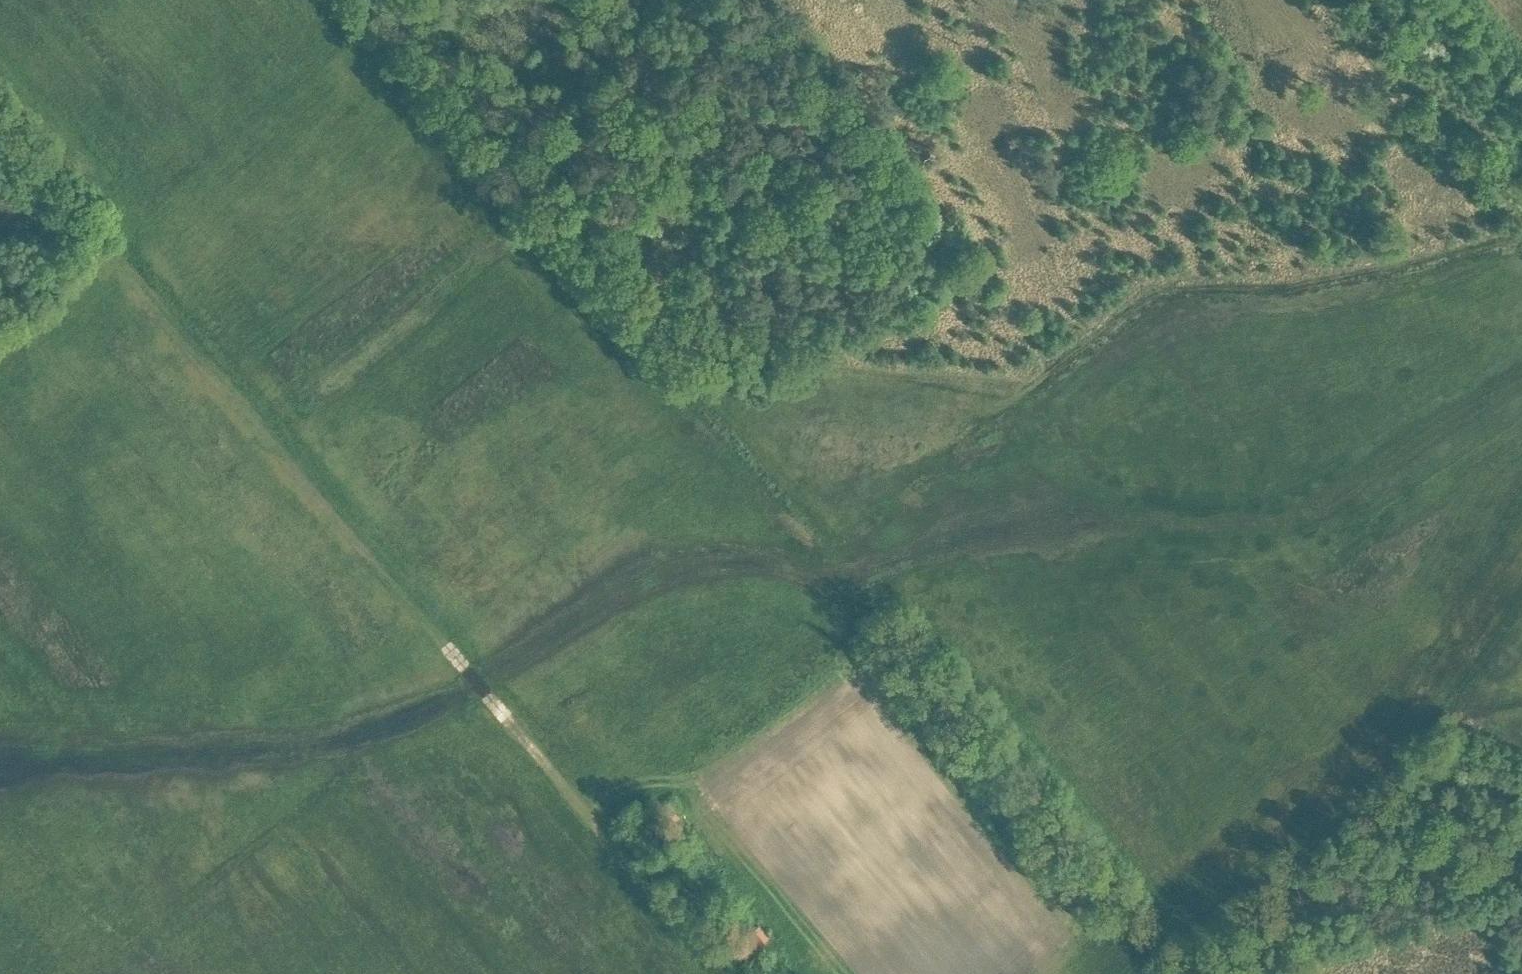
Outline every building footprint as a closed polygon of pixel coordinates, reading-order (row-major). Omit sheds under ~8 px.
[(753,926),(762,940),(773,933),(764,919),(753,926)]
